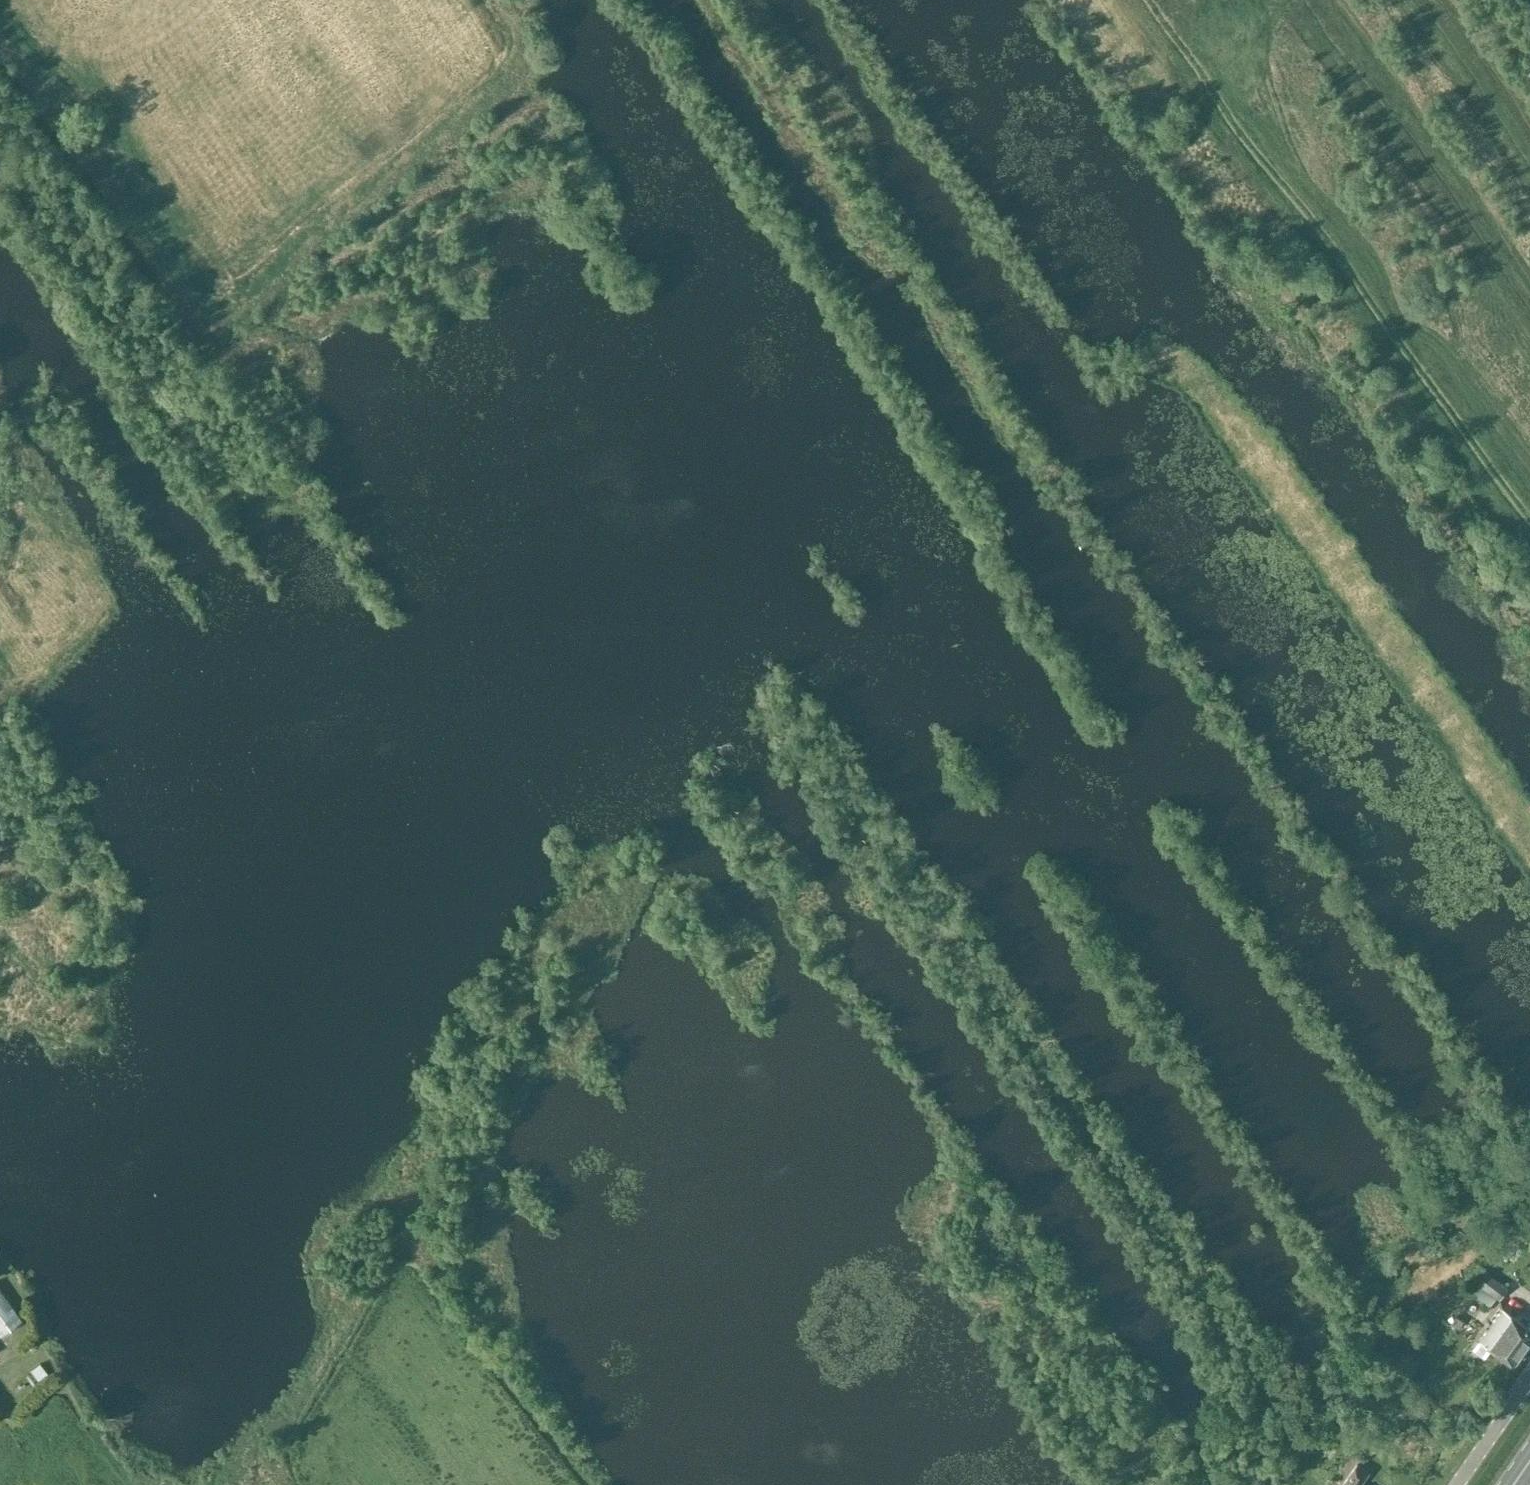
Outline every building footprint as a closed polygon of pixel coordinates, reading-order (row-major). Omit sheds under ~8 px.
[(1508,1288),(1488,1272),(1478,1284),(1499,1300),(1508,1288)] [(0,1289),(0,1336),(22,1320),(0,1289)] [(1512,1363),(1529,1339),(1529,1329),(1503,1308),(1480,1339),(1512,1363)] [(1457,1316),(1452,1323),(1459,1328),(1464,1320),(1457,1316)] [(34,1377),(45,1371),(39,1359),(28,1365),(34,1377)] [(1369,1471),(1357,1463),(1343,1484),(1360,1484),(1369,1471)]
